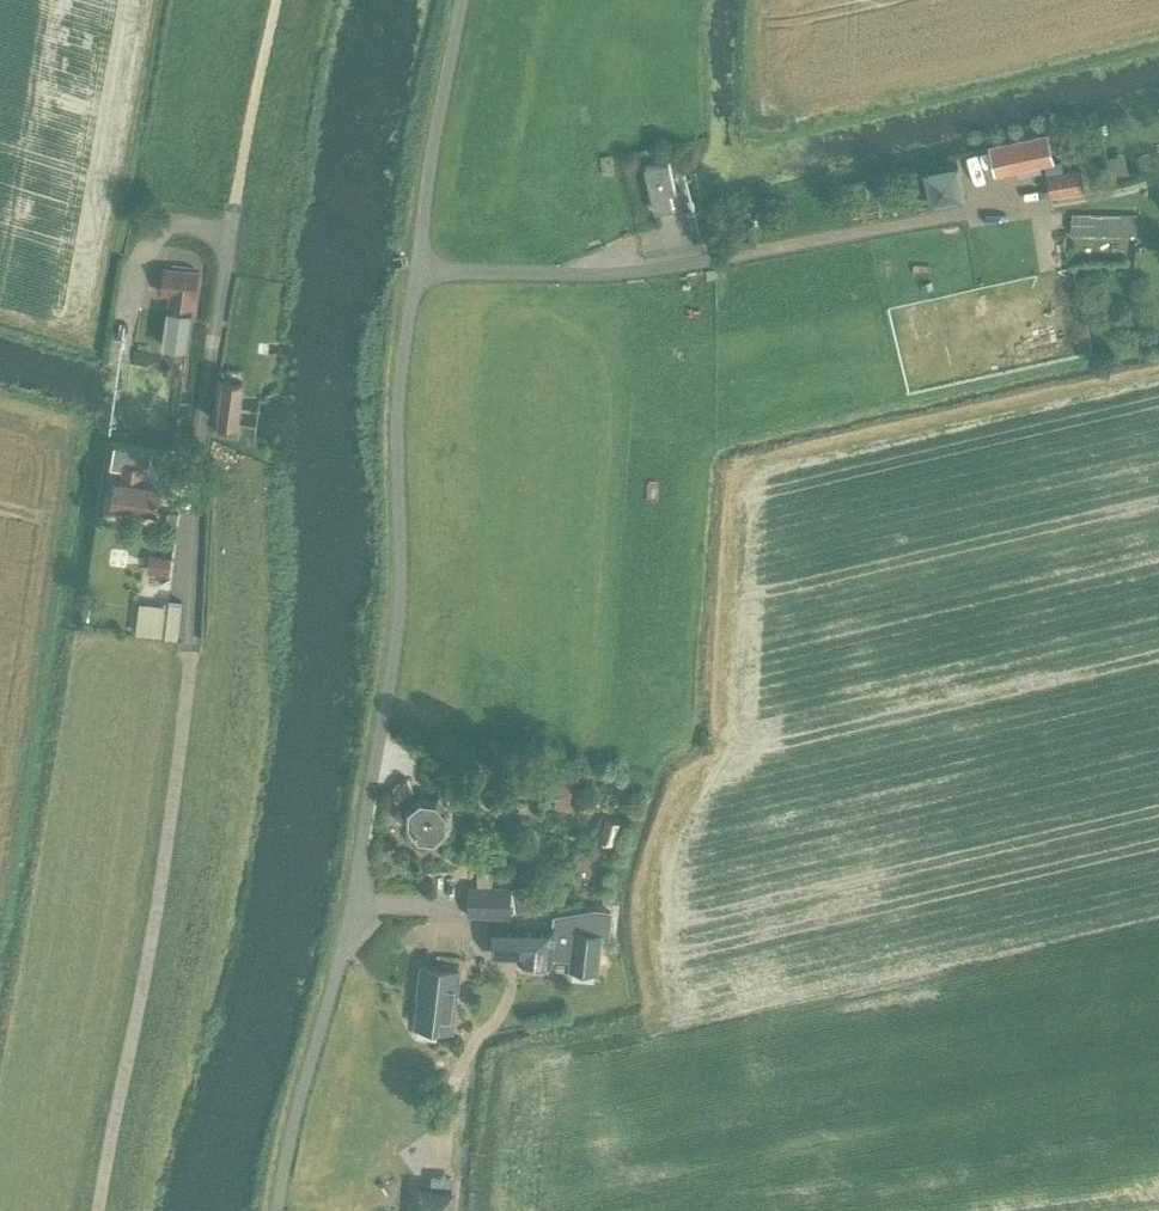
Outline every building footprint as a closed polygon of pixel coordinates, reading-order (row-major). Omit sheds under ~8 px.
[(995,173),(1042,163),(1054,160),(1048,132),(989,144),(995,173)] [(676,187),(672,172),(669,158),(645,164),(656,209),(674,205),(670,189),(676,187)] [(932,203),(962,196),(965,196),(958,163),(925,170),(932,203)] [(1080,168),(1046,173),(1049,194),(1082,189),(1083,188),(1080,168)] [(1137,213),(1073,211),(1073,230),(1137,232),(1137,213)] [(196,295),(197,296),(200,272),(164,267),(161,291),(172,292),(170,304),(194,307),(196,295)] [(188,348),(193,314),(168,310),(163,345),(188,348)] [(238,424),(242,391),(244,380),(224,377),(218,421),(238,424)] [(111,465),(122,467),(123,461),(144,464),(141,481),(161,484),(161,485),(165,485),(167,469),(173,470),(175,455),(152,449),(115,443),(111,465)] [(157,509),(161,485),(161,484),(141,481),(144,464),(123,461),(122,467),(121,477),(115,477),(111,502),(157,509)] [(151,553),(148,572),(170,575),(173,556),(151,553)] [(138,602),(135,632),(176,636),(179,607),(138,602)] [(573,777),(543,773),(540,789),(571,793),(573,777)] [(392,790),(392,791),(392,792),(393,792),(393,793),(393,794),(394,795),(394,796),(394,797),(395,797),(395,798),(396,798),(396,799),(397,799),(397,800),(398,800),(399,801),(400,801),(401,801),(401,802),(402,802),(404,800),(408,805),(407,806),(406,825),(418,838),(435,838),(449,826),(450,808),(438,795),(422,795),(420,795),(419,796),(412,788),(408,777),(402,778),(404,783),(398,788),(393,789),(392,790)] [(548,879),(512,884),(513,890),(515,902),(517,911),(553,905),(548,879)] [(468,884),(468,914),(511,914),(511,885),(468,884)] [(555,915),(553,955),(572,957),(570,966),(572,966),(597,969),(601,934),(602,935),(608,935),(611,910),(595,908),(555,915)] [(495,924),(495,953),(547,954),(548,925),(495,924)] [(453,1029),(461,970),(422,965),(419,984),(421,984),(417,1025),(453,1029)] [(419,1210),(451,1210),(452,1191),(421,1189),(419,1210)]
